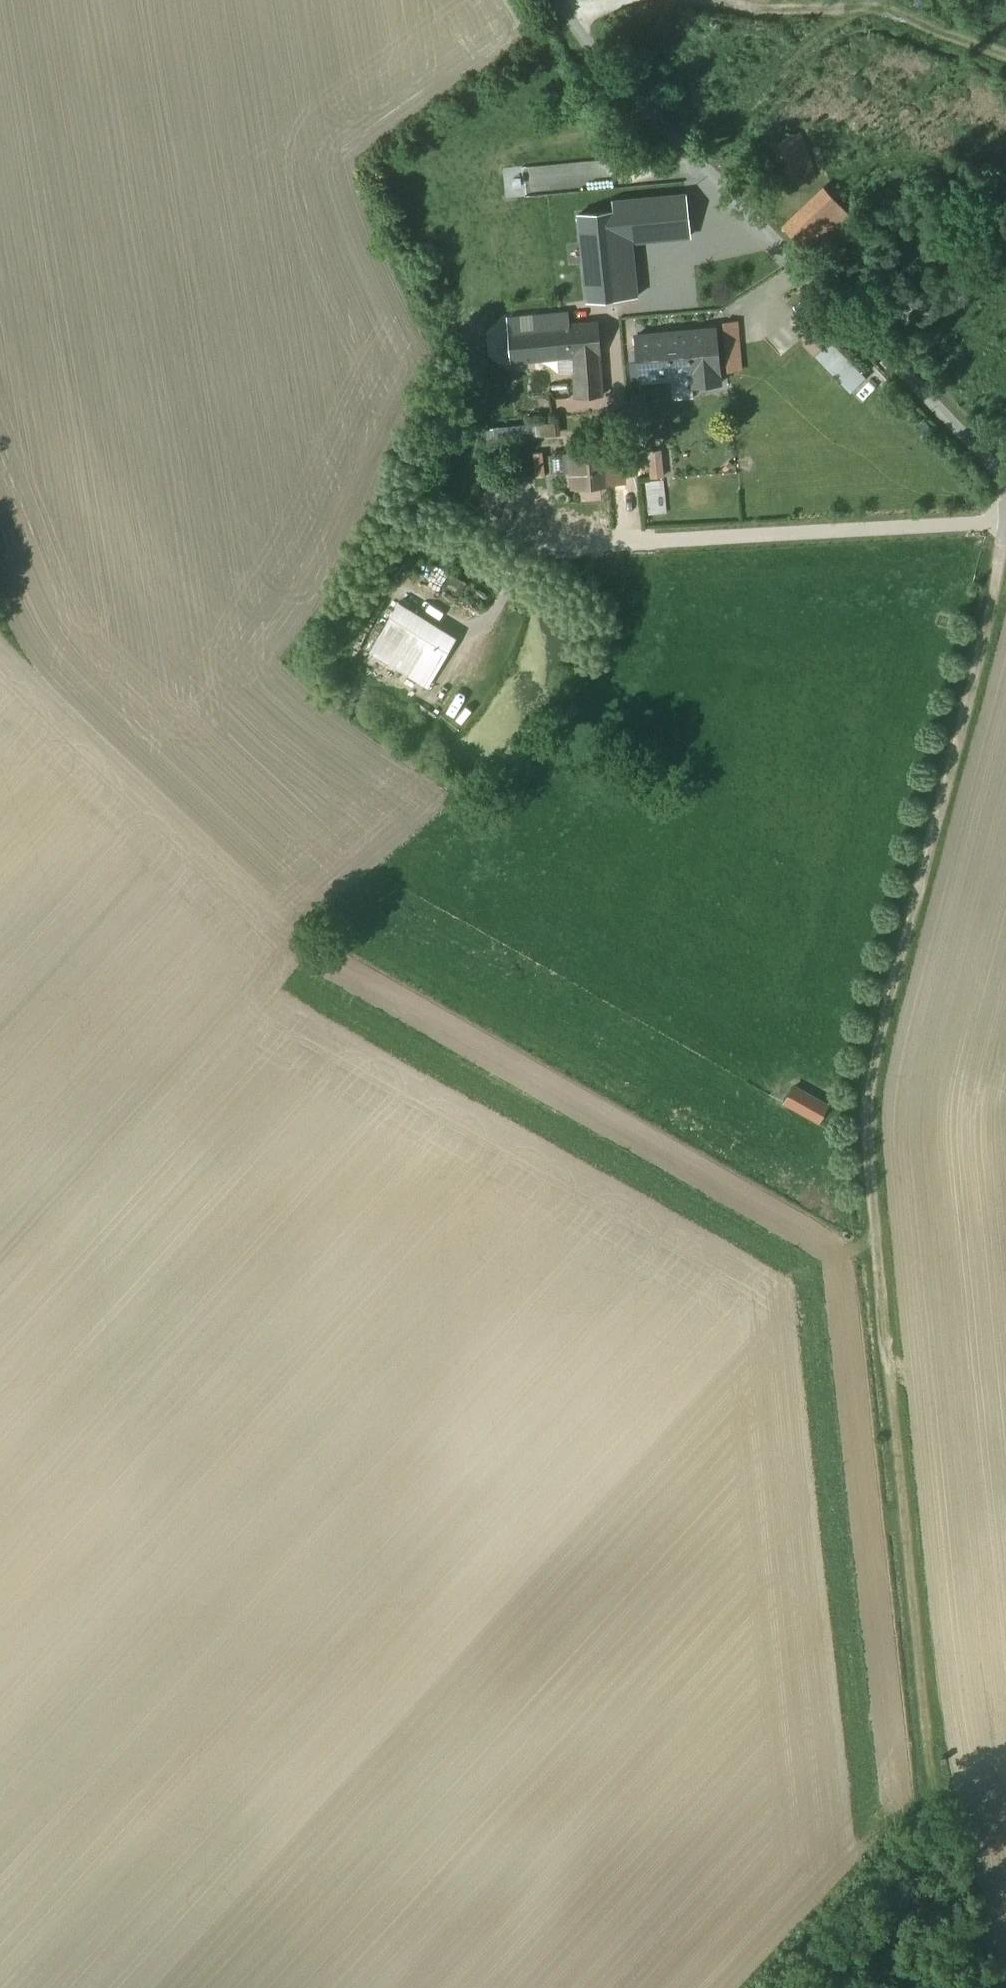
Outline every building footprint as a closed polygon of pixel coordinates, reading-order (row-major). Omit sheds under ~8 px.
[(783,186),(817,175),(801,130),(767,141),(783,186)] [(634,283),(630,230),(686,225),(682,183),(607,189),(608,197),(576,200),(584,287),(634,283)] [(827,195),(787,226),(810,254),(849,223),(827,195)] [(600,390),(594,305),(571,307),(570,297),(506,302),(510,348),(573,343),(577,392),(600,390)] [(715,313),(633,319),(638,372),(719,365),(715,313)] [(725,372),(743,371),(740,320),(722,321),(725,372)] [(814,328),(802,346),(815,354),(826,336),(814,328)] [(606,436),(570,439),(574,487),(609,484),(606,436)] [(663,449),(648,450),(649,478),(664,477),(663,449)] [(648,515),(667,514),(665,480),(646,481),(648,515)] [(394,603),(367,655),(429,686),(455,634),(394,603)] [(793,1083),(782,1104),(819,1124),(830,1102),(793,1083)]
